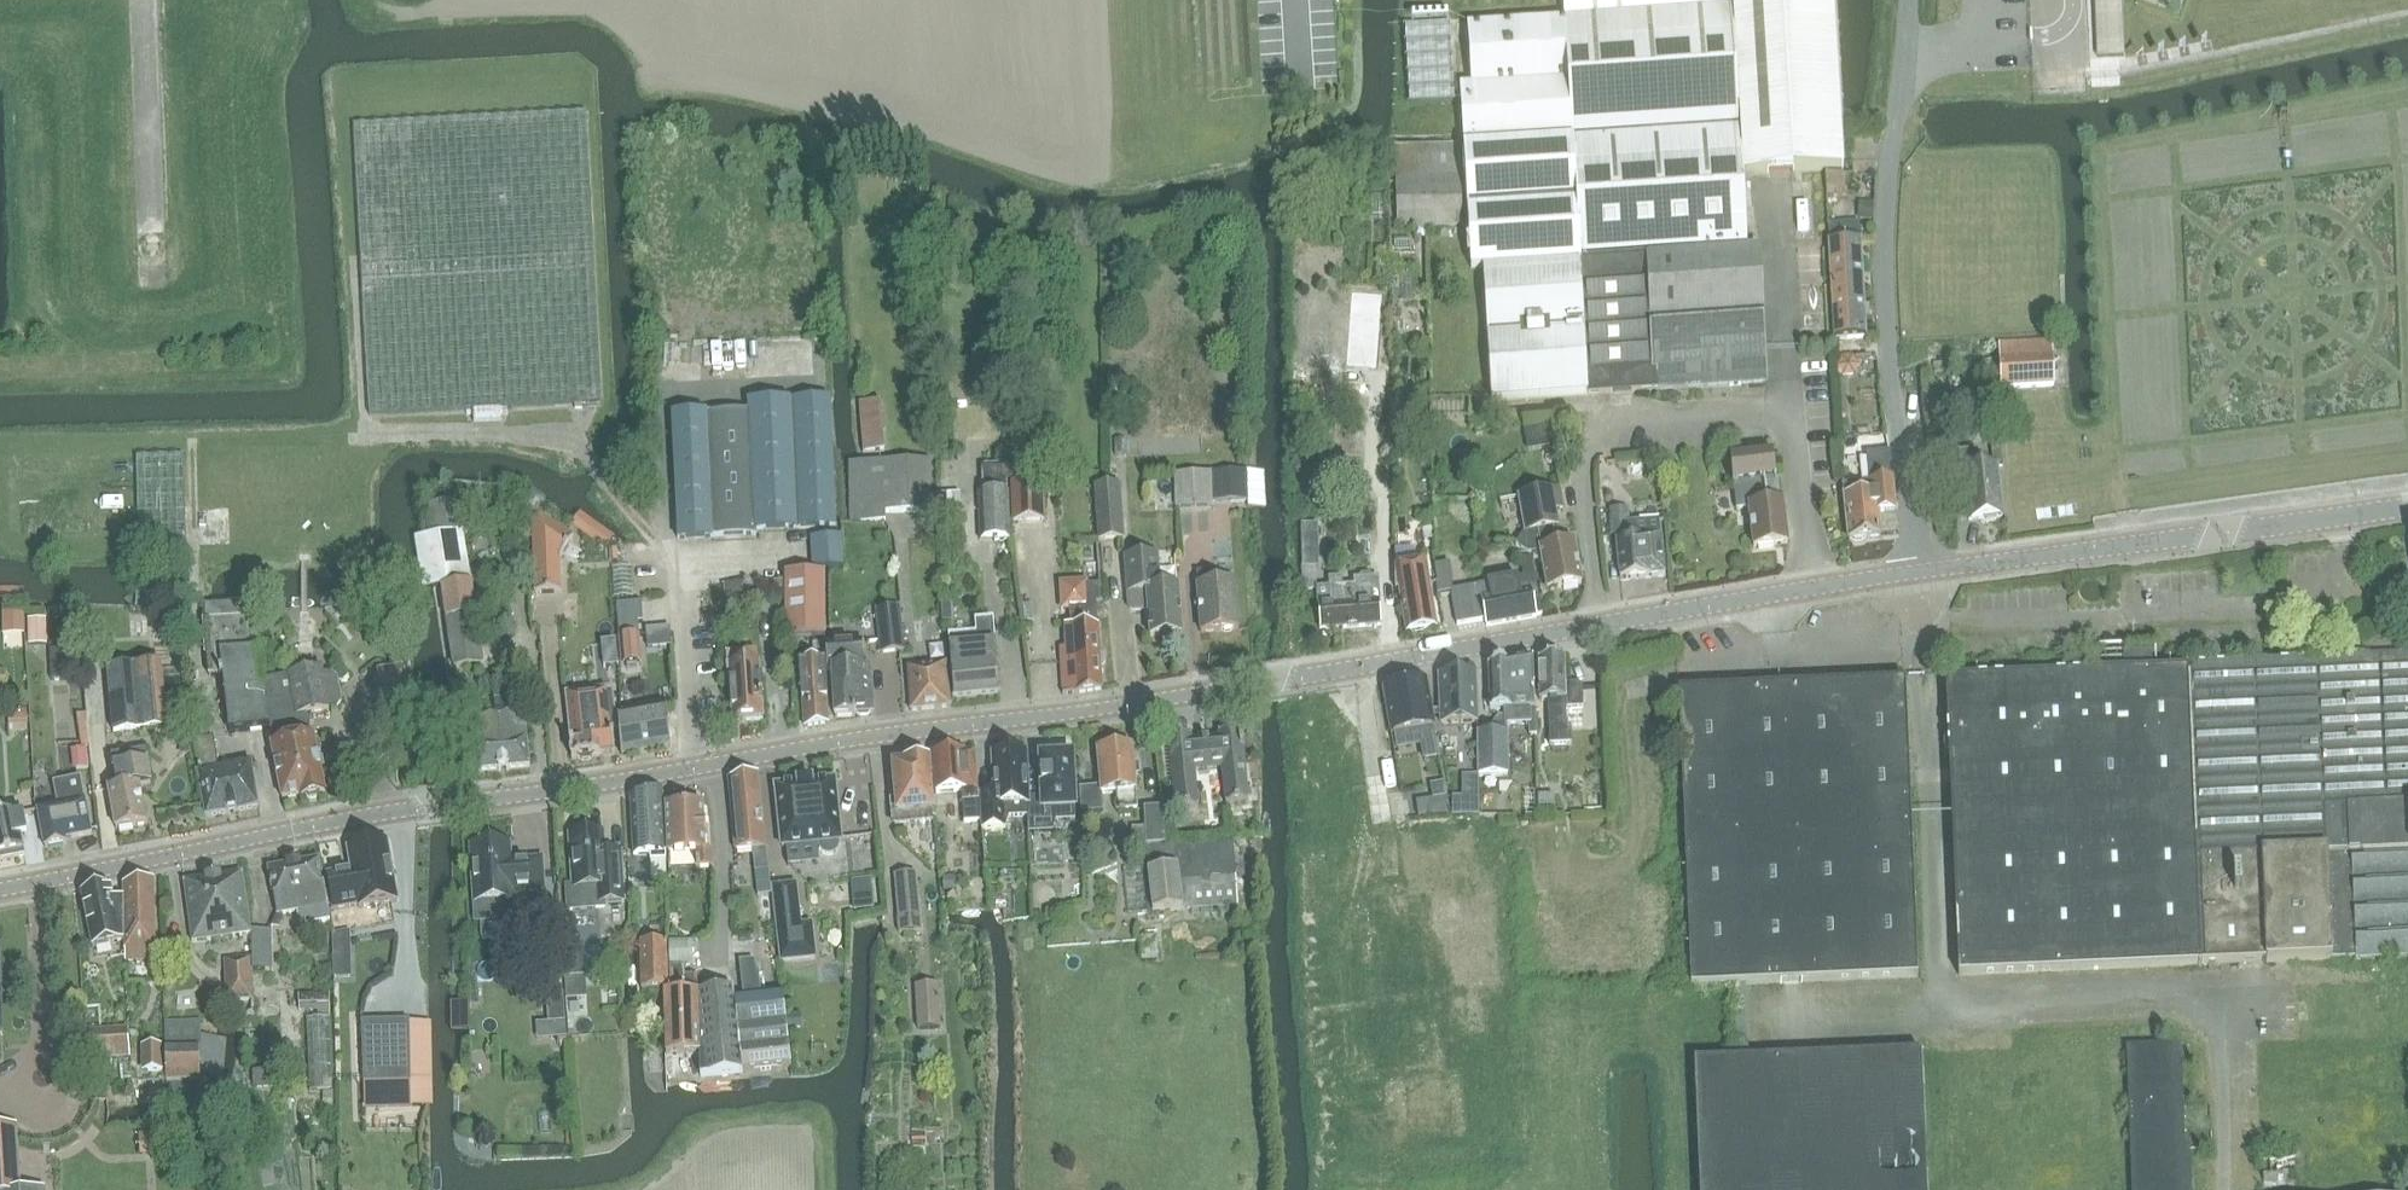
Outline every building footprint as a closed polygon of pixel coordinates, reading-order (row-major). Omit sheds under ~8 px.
[(1462,85),(1465,130),(1473,270),(1483,269),(1492,401),(1588,394),(1655,389),(1656,390),(1766,383),(1758,249),(1746,250),(1742,175),(1844,169),(1842,136),(1833,0),(1565,0),(1566,19),(1470,25),(1473,85),(1462,85)] [(1455,101),(1450,23),(1405,26),(1410,104),(1455,101)] [(1258,89),(1282,90),(1284,53),(1259,52),(1258,89)] [(354,125),(370,415),(602,402),(587,112),(354,125)] [(1463,225),(1462,177),(1396,178),(1398,227),(1463,225)] [(1864,294),(1862,266),(1861,240),(1830,241),(1832,268),(1833,296),(1835,339),(1866,337),(1864,294)] [(1410,266),(1399,267),(1399,269),(1392,269),(1393,300),(1419,299),(1418,274),(1410,275),(1410,266)] [(2053,340),(1999,342),(2000,359),(2001,388),(2054,386),(2053,340)] [(749,412),(672,416),(676,495),(678,538),(715,536),(757,534),(756,529),(796,527),(838,525),(832,398),(749,401),(749,412)] [(860,402),(864,451),(885,450),(881,401),(860,402)] [(2002,516),(1997,467),(2003,466),(2001,437),(1991,438),(1994,467),(1981,469),(1979,450),(1960,453),(1962,472),(1957,472),(1960,496),(1967,495),(1970,520),(1983,518),(1988,521),(1995,521),(1999,516),(2002,516)] [(1737,510),(1749,509),(1754,547),(1788,543),(1784,503),(1783,503),(1781,483),(1776,483),(1772,455),(1731,459),(1735,489),(1737,510)] [(138,457),(140,542),(187,541),(185,456),(138,457)] [(933,461),(886,461),(886,512),(934,512),(933,461)] [(1176,474),(1177,507),(1212,506),(1212,473),(1176,474)] [(1859,482),(1844,484),(1845,494),(1849,541),(1852,541),(1854,543),(1864,542),(1866,540),(1882,538),(1879,511),(1896,509),(1892,479),(1859,482)] [(1013,484),(1015,521),(1045,520),(1043,483),(1013,484)] [(1096,487),(1100,540),(1124,538),(1120,485),(1096,487)] [(1534,553),(1535,557),(1543,563),(1548,590),(1582,584),(1574,543),(1562,545),(1558,526),(1559,526),(1556,509),(1564,508),(1560,488),(1519,496),(1526,530),(1516,544),(1529,553),(1534,553)] [(980,493),(981,541),(1010,540),(1009,492),(980,493)] [(434,532),(425,534),(434,587),(443,585),(471,581),(459,499),(430,504),(434,532)] [(1629,535),(1629,522),(1629,508),(1610,509),(1611,536),(1629,535)] [(574,538),(533,512),(536,594),(561,593),(560,558),(560,559),(574,538)] [(1665,574),(1659,519),(1629,522),(1629,535),(1630,540),(1617,541),(1621,579),(1665,574)] [(810,537),(811,568),(843,566),(842,536),(810,537)] [(1164,635),(1164,639),(1167,642),(1178,641),(1181,638),(1180,634),(1182,634),(1179,586),(1162,587),(1160,554),(1126,557),(1130,606),(1130,608),(1131,608),(1131,609),(1132,610),(1133,611),(1135,611),(1150,610),(1152,636),(1164,635)] [(1320,568),(1319,554),(1303,554),(1304,568),(1316,568),(1320,568)] [(1407,632),(1437,627),(1427,564),(1411,566),(1396,568),(1396,590),(1400,589),(1407,632)] [(785,572),(785,635),(827,635),(826,572),(785,572)] [(1198,586),(1202,632),(1240,629),(1236,583),(1213,585),(1212,572),(1198,573),(1199,586),(1198,586)] [(1374,578),(1370,575),(1362,575),(1359,579),(1355,580),(1355,586),(1344,587),(1343,576),(1329,578),(1330,588),(1318,589),(1321,629),(1382,625),(1379,578),(1374,578)] [(1525,577),(1480,585),(1480,586),(1451,591),(1458,625),(1486,620),(1487,626),(1537,617),(1536,615),(1543,614),(1535,575),(1525,577)] [(455,667),(484,662),(471,581),(443,585),(455,667)] [(1100,650),(1097,603),(1102,603),(1101,584),(1070,586),(1071,605),(1070,605),(1071,625),(1065,626),(1066,649),(1060,649),(1062,695),(1076,693),(1076,694),(1103,689),(1103,688),(1101,665),(1106,662),(1105,653),(1100,650)] [(641,603),(618,605),(620,637),(622,666),(642,665),(642,664),(639,636),(638,622),(643,622),(641,603)] [(877,610),(882,653),(904,650),(899,607),(877,610)] [(542,633),(590,634),(591,618),(542,617),(542,633)] [(257,619),(204,622),(206,655),(208,655),(210,676),(223,674),(230,732),(245,730),(268,727),(260,652),(259,652),(257,619)] [(47,620),(29,620),(30,645),(48,645),(47,620)] [(966,646),(951,647),(954,697),(977,695),(999,693),(996,644),(996,643),(995,643),(994,620),(976,622),(978,645),(966,646)] [(671,628),(647,630),(649,648),(673,646),(671,628)] [(2152,651),(2124,653),(2125,671),(1947,679),(1959,975),(2266,962),(2266,963),(2331,961),(2331,959),(2356,958),(2356,960),(2407,958),(2407,658),(2402,659),(2401,639),(2362,640),(2363,660),(2153,670),(2152,651)] [(826,644),(827,658),(828,671),(833,670),(834,673),(836,716),(836,718),(838,717),(838,716),(854,715),(854,716),(856,716),(856,714),(858,713),(861,716),(868,715),(871,713),(874,712),(871,667),(865,668),(863,642),(826,644)] [(50,678),(69,679),(69,650),(50,650),(50,678)] [(1564,656),(1539,660),(1540,701),(1548,700),(1550,745),(1573,744),(1572,727),(1567,727),(1566,708),(1584,707),(1583,687),(1579,683),(1565,683),(1564,656)] [(828,671),(827,658),(801,660),(806,727),(829,723),(825,673),(834,673),(833,670),(828,671)] [(1519,736),(1537,735),(1536,709),(1530,709),(1529,694),(1534,693),(1533,659),(1510,663),(1488,666),(1490,710),(1505,709),(1506,724),(1518,724),(1519,736)] [(908,667),(912,711),(952,706),(948,662),(908,667)] [(747,722),(764,721),(762,702),(764,702),(762,680),(761,680),(760,663),(728,665),(729,683),(731,683),(733,720),(744,719),(747,722)] [(109,669),(114,732),(167,727),(162,664),(109,669)] [(379,670),(387,722),(419,717),(410,665),(379,670)] [(338,707),(342,701),(338,678),(329,674),(324,675),(323,668),(265,680),(273,745),(272,745),(283,800),(301,796),(302,799),(327,794),(315,736),(312,737),(307,714),(338,707)] [(1476,674),(1440,675),(1442,723),(1478,722),(1476,674)] [(1926,1154),(1922,1051),(1749,1059),(1746,985),(1919,977),(1906,680),(1679,691),(1692,987),(1736,985),(1738,1059),(1695,1061),(1701,1189),(1928,1189),(1926,1154)] [(1392,734),(1435,727),(1427,681),(1384,689),(1392,734)] [(607,690),(567,694),(571,734),(569,734),(572,759),(579,758),(583,761),(591,760),(594,757),(601,756),(600,754),(602,753),(612,752),(616,752),(613,727),(617,727),(613,692),(608,693),(607,690)] [(619,718),(622,755),(671,747),(667,706),(623,714),(624,718),(619,718)] [(477,741),(476,741),(479,769),(478,769),(478,771),(481,771),(499,769),(499,771),(510,770),(510,768),(528,767),(531,767),(530,764),(530,765),(527,737),(525,717),(497,720),(497,711),(474,713),(477,741)] [(1170,744),(1162,745),(1165,780),(1173,779),(1176,809),(1199,807),(1195,771),(1223,768),(1226,805),(1249,802),(1244,748),(1244,742),(1243,742),(1242,730),(1219,733),(1220,737),(1192,740),(1192,735),(1169,737),(1170,744)] [(1483,776),(1504,776),(1509,776),(1508,733),(1479,732),(1479,776),(1483,776)] [(199,772),(207,817),(259,807),(252,761),(219,768),(215,738),(196,741),(195,741),(200,772),(199,772)] [(1101,787),(1080,789),(1082,814),(1104,812),(1102,797),(1120,795),(1122,811),(1138,809),(1132,748),(1115,749),(1114,746),(1104,747),(1104,750),(1098,751),(1101,787)] [(109,789),(117,829),(147,823),(140,785),(151,783),(145,750),(112,756),(118,788),(109,789)] [(937,751),(937,754),(934,754),(937,793),(962,791),(965,822),(981,821),(975,751),(964,752),(951,753),(951,750),(937,751)] [(1009,817),(1028,816),(1029,816),(1028,799),(1026,753),(1016,753),(1016,750),(994,751),(996,794),(980,795),(982,830),(983,830),(983,829),(1006,828),(1009,817)] [(893,802),(895,824),(934,820),(929,762),(927,762),(923,757),(917,756),(911,758),(909,762),(894,763),(894,765),(896,787),(892,787),(893,802)] [(1028,799),(1029,816),(1028,816),(1029,833),(1030,833),(1030,832),(1053,831),(1056,821),(1076,820),(1075,801),(1078,800),(1077,780),(1074,780),(1073,756),(1041,758),(1043,798),(1028,799)] [(730,780),(736,851),(753,849),(756,872),(770,870),(767,847),(765,847),(759,774),(730,780)] [(38,809),(46,847),(68,843),(67,838),(92,833),(81,778),(54,784),(59,805),(38,809)] [(819,843),(820,848),(823,852),(828,854),(833,854),(837,851),(839,846),(839,841),(841,841),(835,783),(835,780),(813,783),(812,781),(810,781),(811,785),(800,786),(800,782),(798,782),(798,785),(778,787),(778,786),(776,787),(776,789),(783,847),(819,843)] [(652,853),(652,861),(667,861),(667,854),(666,854),(664,793),(632,798),(635,854),(652,853)] [(696,851),(697,867),(713,866),(713,850),(706,850),(704,806),(685,806),(685,804),(671,805),(671,807),(667,807),(669,853),(696,851)] [(25,855),(21,835),(28,835),(23,810),(0,814),(0,859),(25,855)] [(574,886),(568,886),(569,910),(605,908),(605,903),(625,901),(622,852),(605,853),(604,833),(570,835),(574,886)] [(479,846),(472,847),(475,903),(477,923),(515,920),(515,909),(546,907),(545,890),(543,859),(523,860),(522,861),(521,861),(521,862),(520,863),(512,864),(510,844),(503,845),(499,841),(493,840),(488,840),(483,842),(479,846)] [(353,871),(329,875),(335,910),(359,905),(359,908),(398,901),(387,842),(349,849),(353,871)] [(853,915),(878,914),(876,842),(852,842),(853,915)] [(1147,846),(1149,872),(1154,913),(1183,910),(1239,906),(1234,843),(1178,847),(1178,843),(1147,846)] [(331,920),(328,904),(329,904),(321,861),(320,861),(320,860),(270,869),(278,914),(300,910),(303,925),(331,920)] [(896,876),(901,934),(922,932),(917,874),(896,876)] [(185,883),(193,942),(251,934),(243,875),(185,883)] [(124,884),(126,961),(156,959),(154,879),(124,884)] [(797,885),(774,887),(783,962),(816,958),(812,925),(801,926),(797,885)] [(112,886),(83,892),(83,893),(91,937),(93,948),(110,945),(123,943),(123,895),(114,897),(112,886)] [(268,930),(253,930),(253,970),(269,970),(268,930)] [(351,931),(333,934),(335,979),(353,979),(351,931)] [(1144,959),(1162,958),(1161,933),(1143,934),(1144,959)] [(642,989),(669,989),(668,940),(641,941),(642,989)] [(671,964),(695,964),(694,940),(670,941),(671,964)] [(584,942),(563,943),(566,978),(587,977),(584,942)] [(226,960),(228,1000),(253,999),(251,958),(226,960)] [(701,1054),(699,992),(698,976),(686,976),(686,967),(670,967),(671,993),(665,993),(667,1056),(701,1054)] [(743,1072),(791,1067),(783,991),(755,994),(753,979),(742,980),(744,995),(735,996),(743,1072)] [(705,1076),(743,1072),(735,996),(734,988),(699,992),(701,1054),(701,1076),(702,1076),(705,1076)] [(299,995),(300,1016),(331,1015),(330,994),(299,995)] [(563,995),(546,996),(548,1025),(566,1024),(563,995)] [(470,1001),(452,1001),(452,1030),(470,1030),(470,1001)] [(363,1023),(365,1082),(411,1081),(409,1022),(376,1022),(363,1023)] [(93,1060),(90,1061),(91,1071),(108,1070),(107,1061),(130,1059),(128,1029),(91,1031),(93,1060)] [(2182,1044),(2126,1046),(2132,1189),(2193,1189),(2191,1150),(2186,1150),(2182,1044)] [(163,1045),(147,1046),(147,1072),(164,1071),(163,1045)] [(166,1046),(167,1079),(201,1078),(201,1046),(166,1046)] [(921,1145),(920,1114),(883,1115),(884,1146),(921,1145)] [(16,1124),(0,1126),(0,1189),(21,1189),(16,1124)] [(2265,1178),(2293,1172),(2289,1155),(2262,1161),(2265,1178)]
